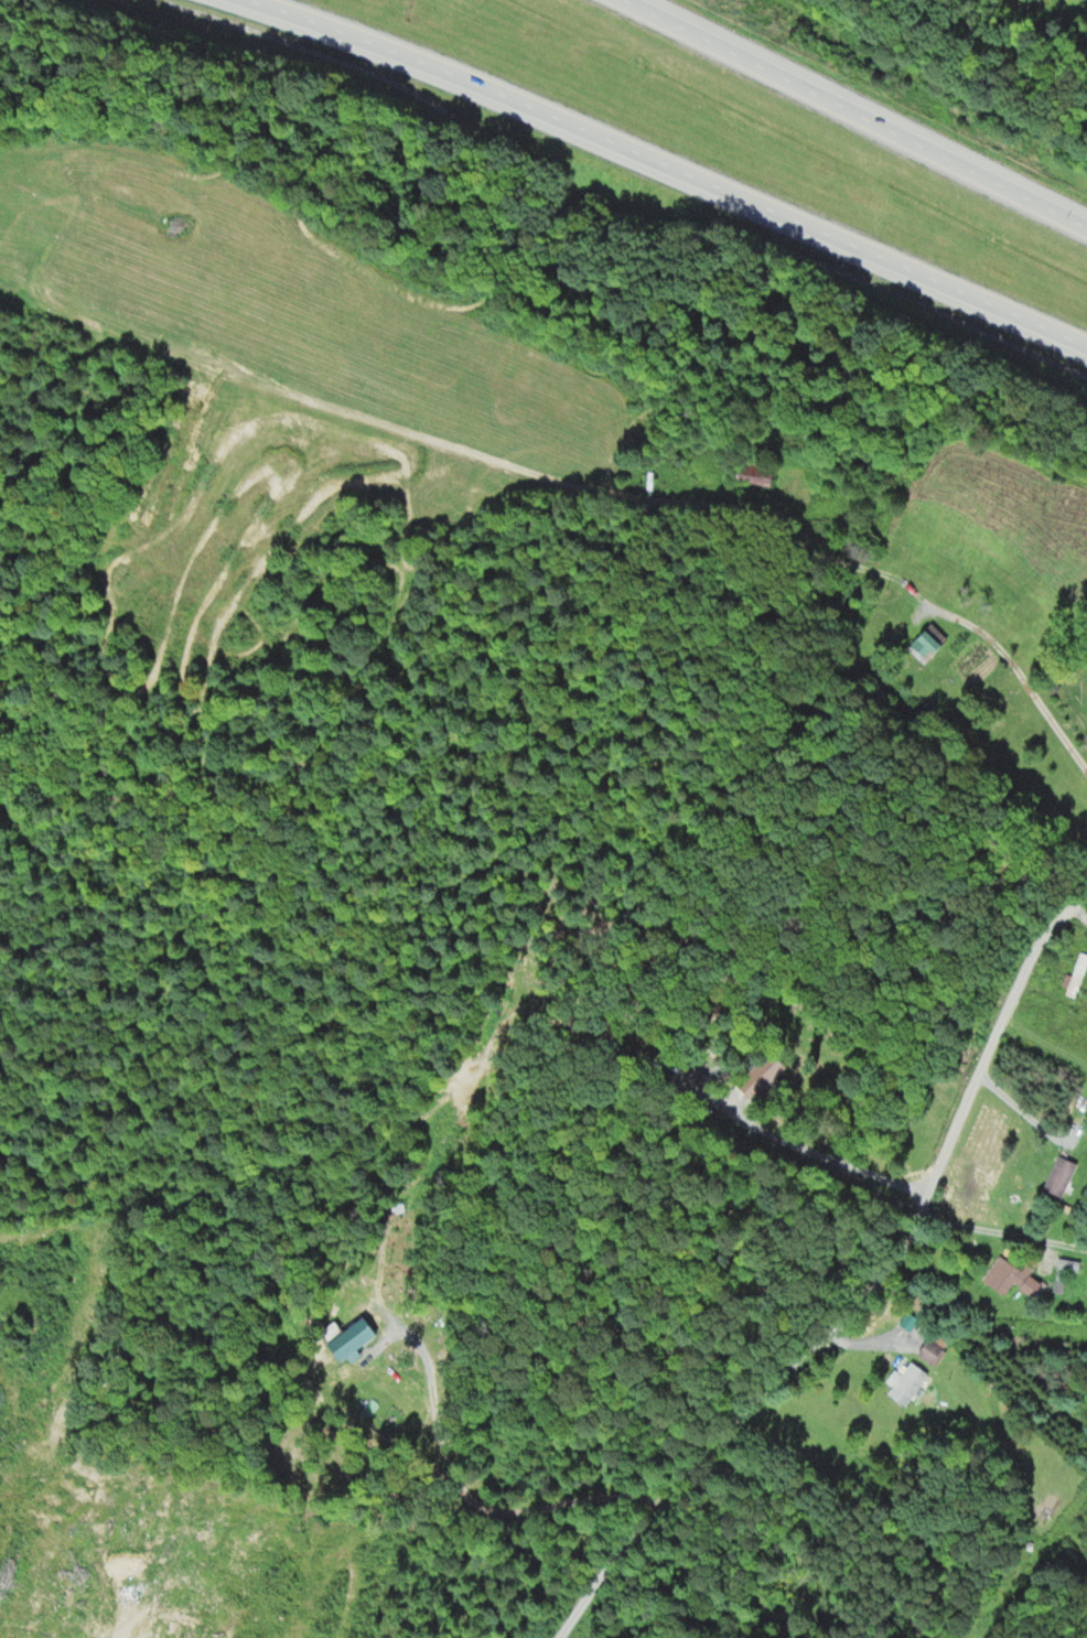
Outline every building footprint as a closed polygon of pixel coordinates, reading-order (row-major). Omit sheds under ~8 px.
[(312,484),(320,469),(313,465),(305,480),(312,484)] [(922,662),(945,639),(927,621),(903,644),(922,662)] [(1076,950),(1060,992),(1073,997),(1086,960),(1086,955),(1076,950)] [(1074,1163),(1055,1154),(1039,1188),(1058,1197),(1074,1163)] [(1038,1281),(1019,1267),(1018,1269),(996,1254),(980,1278),(998,1291),(1005,1282),(1027,1297),(1038,1281)] [(1051,1290),(1059,1292),(1064,1268),(1075,1270),(1077,1261),(1058,1256),(1051,1290)] [(938,1348),(924,1337),(912,1353),(926,1363),(938,1348)] [(882,1390),(898,1406),(926,1377),(910,1362),(882,1390)]
